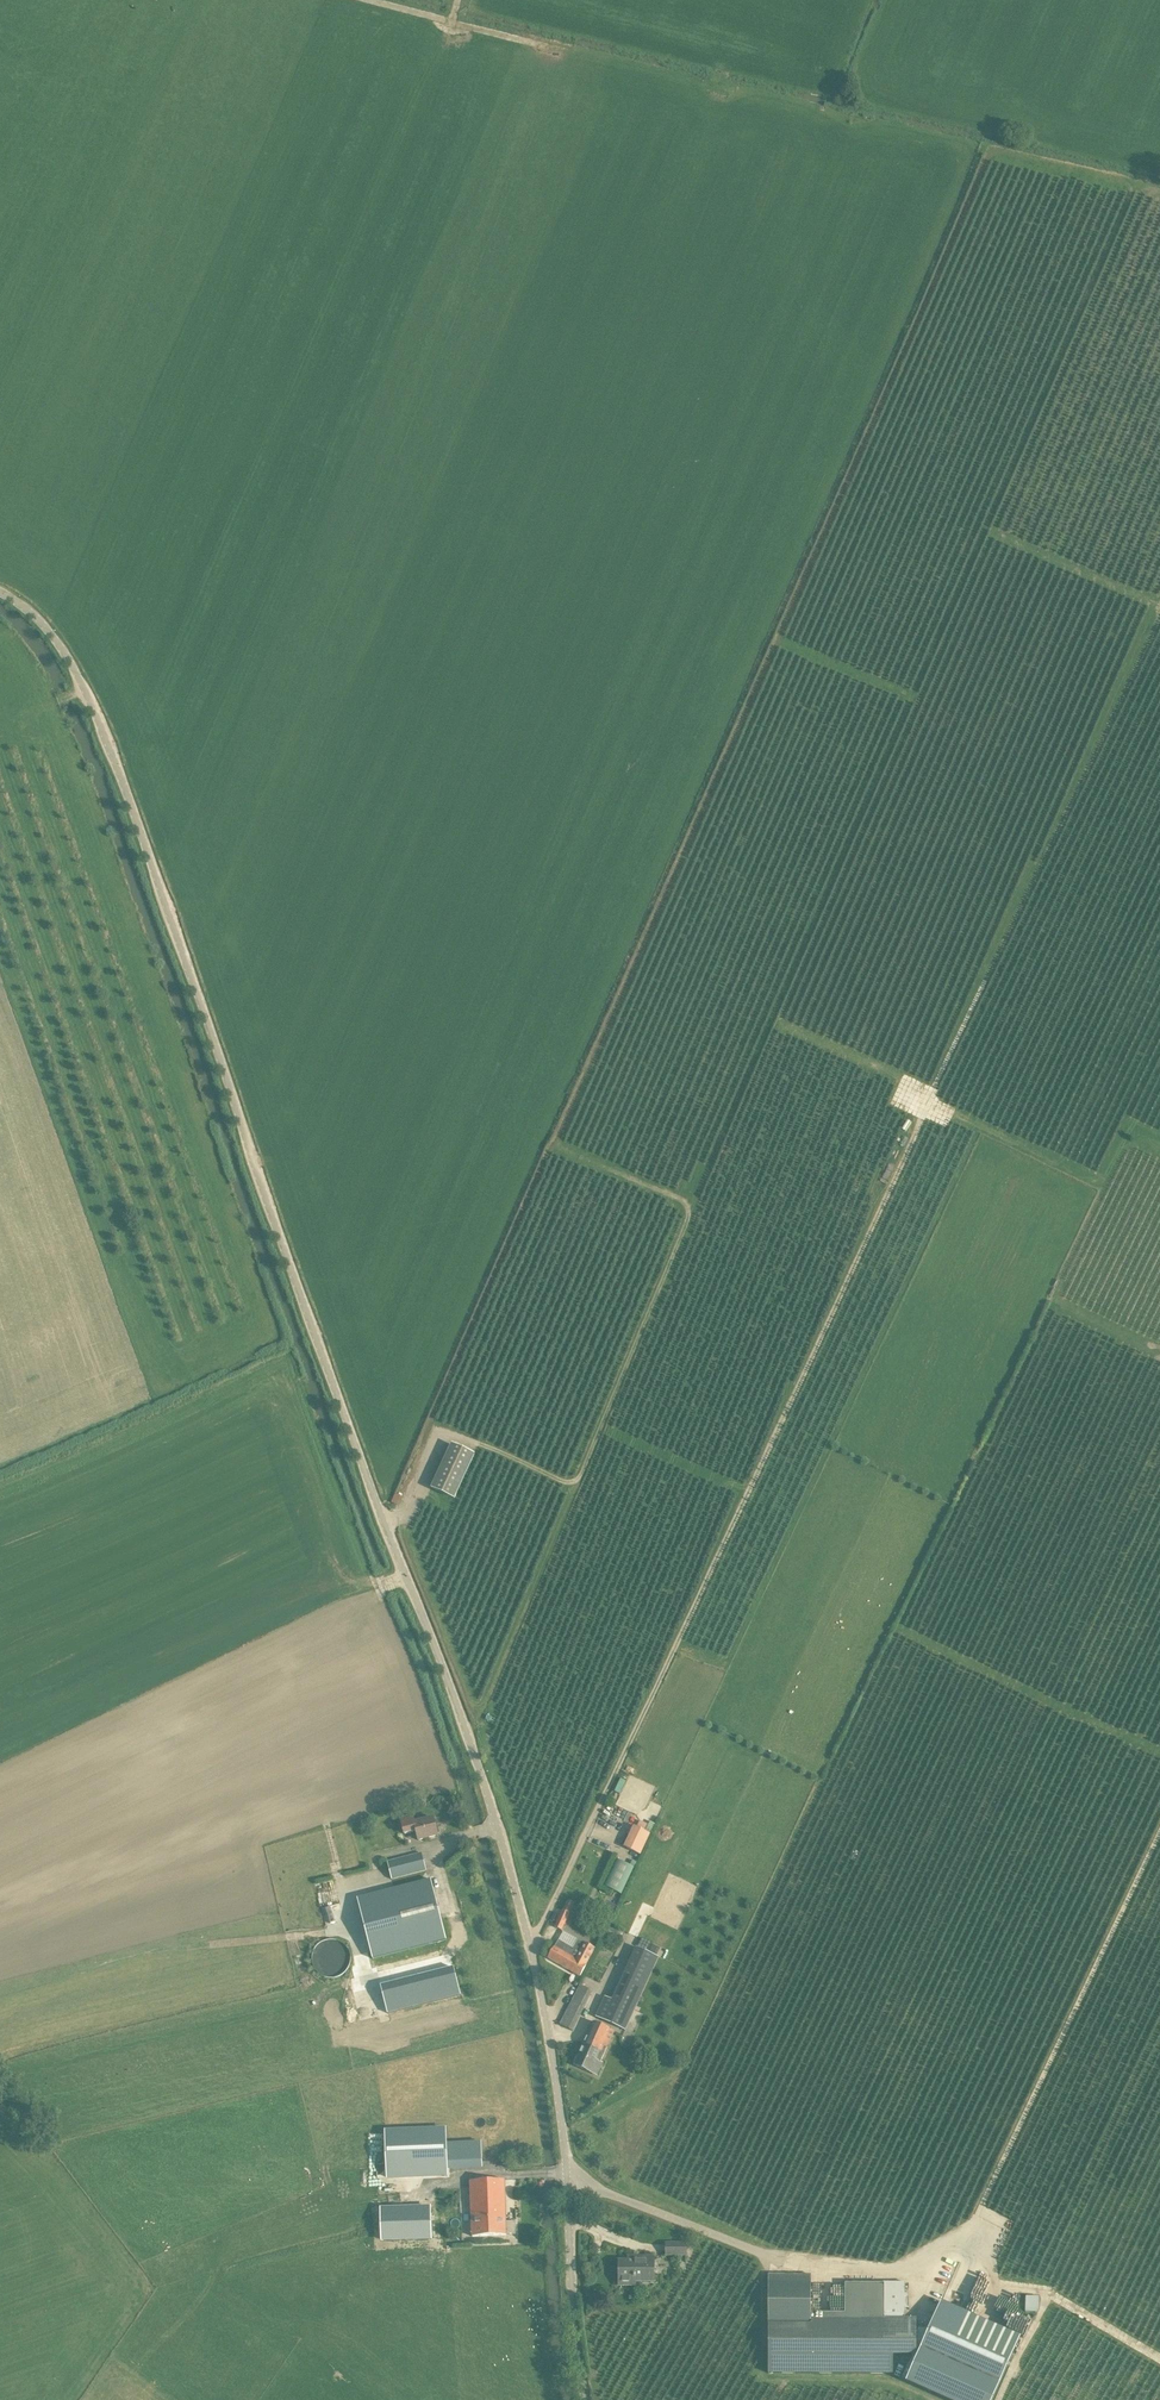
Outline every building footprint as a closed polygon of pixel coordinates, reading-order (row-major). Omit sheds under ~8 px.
[(451,1444),(431,1489),(455,1500),(475,1455),(451,1444)] [(395,1493),(392,1503),(399,1504),(401,1495),(395,1493)] [(436,1828),(433,1818),(415,1822),(413,1815),(401,1819),(405,1834),(415,1832),(418,1841),(438,1836),(438,1833),(439,1833),(438,1828),(436,1828)] [(633,1835),(627,1849),(639,1854),(645,1841),(647,1841),(651,1834),(643,1830),(646,1824),(641,1822),(640,1821),(637,1827),(633,1835)] [(379,1832),(381,1846),(402,1843),(400,1829),(379,1832)] [(387,1863),(392,1880),(426,1871),(422,1853),(387,1863)] [(634,1868),(616,1859),(604,1886),(621,1895),(634,1868)] [(431,1881),(431,1880),(357,1899),(373,1959),(446,1940),(446,1938),(431,1881)] [(563,1910),(555,1927),(562,1930),(569,1913),(572,1907),(566,1904),(563,1911),(563,1910)] [(354,1960),(353,1955),(352,1951),(350,1948),(347,1945),(344,1942),(341,1940),(338,1939),(333,1938),(329,1938),(324,1940),(320,1942),(317,1945),(314,1948),(312,1951),(311,1955),(311,1959),(311,1963),(312,1967),(314,1971),(316,1974),(319,1977),(322,1979),(326,1980),(331,1981),(334,1981),(339,1980),(343,1978),(347,1976),(350,1972),(352,1969),(353,1965),(354,1960)] [(548,1958),(580,1977),(587,1966),(596,1949),(579,1939),(573,1948),(559,1940),(548,1958)] [(599,1953),(613,1960),(616,1952),(603,1946),(599,1953)] [(636,1948),(616,1992),(612,2000),(605,1997),(596,2017),(625,2031),(659,1958),(636,1948)] [(454,1968),(381,1986),(388,2014),(461,1996),(454,1968)] [(573,2030),(592,1991),(580,1986),(561,2024),(573,2030)] [(585,2044),(575,2065),(591,2073),(596,2060),(600,2062),(604,2052),(607,2047),(608,2047),(615,2031),(594,2022),(585,2044)] [(445,2131),(384,2133),(385,2164),(385,2180),(388,2180),(447,2177),(447,2171),(446,2146),(445,2131)] [(504,2180),(470,2181),(472,2236),(506,2235),(516,2234),(515,2221),(506,2222),(504,2180)] [(395,2209),(381,2210),(382,2244),(396,2243),(414,2242),(431,2241),(430,2208),(413,2209),(395,2209)] [(666,2256),(686,2256),(686,2244),(666,2244),(666,2256)] [(619,2261),(619,2286),(635,2286),(635,2282),(652,2283),(654,2283),(654,2257),(635,2257),(626,2257),(626,2261),(619,2261)] [(768,2373),(893,2374),(893,2355),(911,2355),(901,2379),(950,2399),(992,2399),(1020,2337),(941,2302),(929,2329),(916,2329),(916,2319),(904,2319),(905,2283),(884,2283),(884,2284),(845,2284),(844,2314),(810,2313),(811,2275),(768,2275),(768,2276),(768,2354),(768,2373)] [(1039,2307),(1039,2297),(1026,2296),(1024,2311),(1037,2313),(1039,2307)] [(1001,2306),(994,2324),(1024,2336),(1031,2319),(1001,2306)]
